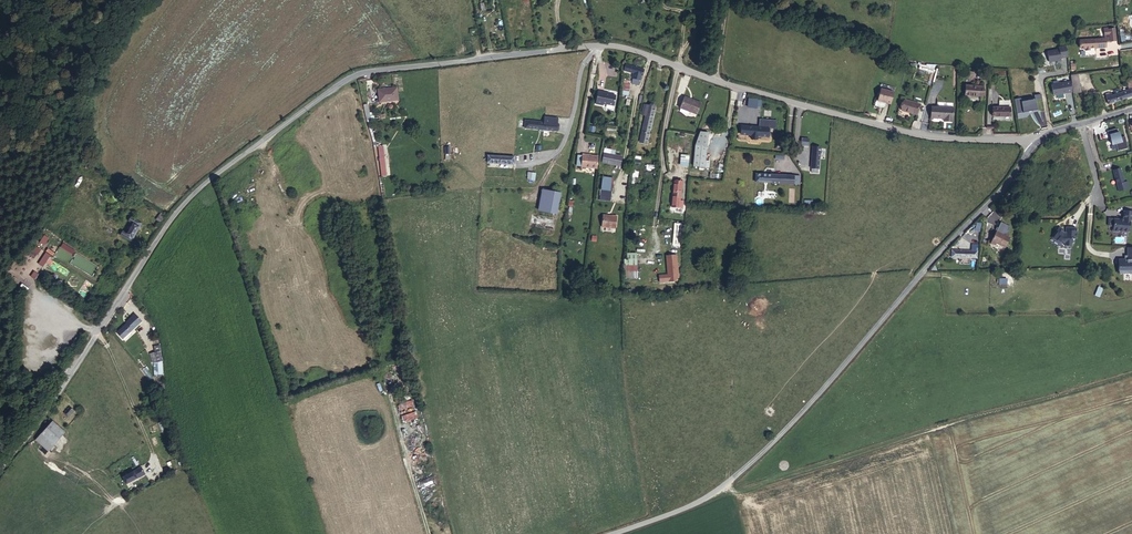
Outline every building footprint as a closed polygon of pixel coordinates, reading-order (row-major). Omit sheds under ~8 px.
[(1080,40),(1081,48),(1085,48),(1085,50),(1090,50),(1090,48),(1106,46),(1106,41),(1110,41),(1116,41),(1115,29),(1104,30),(1105,38),(1080,40)] [(1047,52),(1049,62),(1061,60),(1061,58),(1067,57),(1066,46),(1059,48),(1059,50),(1047,52)] [(647,65),(624,62),(623,68),(637,70),(645,71),(646,71),(647,65)] [(926,65),(925,70),(933,72),(935,65),(926,64),(926,65)] [(645,71),(637,70),(636,75),(637,75),(636,81),(643,81),(643,76),(644,76),(645,71)] [(1070,75),(1073,93),(1080,92),(1078,74),(1070,75)] [(1051,85),(1053,95),(1072,92),(1070,82),(1051,85)] [(396,84),(378,86),(379,98),(398,96),(396,84)] [(966,85),(965,95),(982,96),(983,86),(979,86),(979,87),(972,87),(972,86),(966,85)] [(1108,104),(1131,96),(1131,86),(1128,87),(1129,90),(1112,96),(1111,93),(1105,95),(1108,104)] [(608,91),(599,89),(596,102),(602,103),(602,101),(614,104),(616,94),(607,92),(608,91)] [(880,89),(878,100),(885,102),(885,103),(891,104),(894,92),(880,89)] [(684,97),(680,108),(681,108),(679,111),(688,114),(689,111),(697,114),(701,103),(684,97)] [(1014,99),(1017,114),(1037,110),(1036,102),(1032,103),(1032,100),(1021,102),(1020,98),(1014,99)] [(905,100),(902,110),(917,115),(920,104),(905,100)] [(932,107),(931,118),(944,119),(944,121),(953,122),(953,108),(932,107)] [(993,107),(994,116),(1010,116),(1010,107),(1007,107),(1007,108),(1000,108),(1000,107),(993,107)] [(655,112),(649,111),(648,119),(646,118),(645,123),(648,123),(646,137),(652,138),(655,112)] [(544,120),(525,118),(525,125),(557,129),(558,122),(544,120)] [(742,126),(741,134),(768,137),(768,128),(776,129),(777,120),(759,119),(759,127),(742,126)] [(616,129),(606,128),(604,141),(623,143),(624,135),(616,134),(616,129)] [(1111,139),(1112,145),(1122,142),(1119,132),(1118,132),(1116,128),(1107,131),(1108,135),(1110,135),(1111,139)] [(695,145),(693,166),(705,167),(708,133),(700,132),(695,145)] [(384,137),(377,138),(381,159),(387,158),(384,137)] [(80,144),(75,152),(81,155),(85,146),(80,144)] [(813,147),(811,168),(812,168),(811,172),(818,173),(820,147),(813,147)] [(599,167),(601,154),(593,153),(593,152),(585,151),(583,164),(599,167)] [(514,154),(488,152),(488,160),(513,162),(514,154)] [(615,156),(605,155),(604,173),(614,174),(615,156)] [(536,172),(527,170),(526,178),(534,179),(536,172)] [(1118,172),(1117,170),(1113,171),(1119,190),(1128,188),(1126,180),(1123,181),(1120,172),(1118,172)] [(756,174),(756,182),(799,184),(800,176),(756,174)] [(674,182),(672,207),(682,208),(683,201),(680,201),(682,182),(674,182)] [(67,193),(78,200),(82,193),(72,186),(67,193)] [(561,191),(548,189),(544,209),(557,212),(561,191)] [(619,206),(620,193),(616,193),(607,192),(605,204),(619,206)] [(1117,231),(1118,230),(1129,231),(1129,219),(1131,219),(1131,210),(1123,210),(1122,218),(1114,217),(1113,224),(1112,224),(1112,230),(1117,231)] [(157,219),(160,221),(165,215),(161,212),(157,219)] [(602,228),(617,229),(618,215),(603,214),(602,228)] [(120,229),(116,235),(128,242),(139,223),(128,216),(124,221),(128,224),(124,232),(120,229)] [(675,223),(673,245),(681,246),(682,224),(675,223)] [(1063,228),(1059,226),(1051,237),(1060,242),(1064,243),(1064,244),(1065,246),(1070,246),(1071,245),(1072,237),(1075,237),(1076,227),(1065,226),(1065,232),(1063,232),(1063,231),(1062,230),(1063,228)] [(997,231),(992,241),(996,243),(1005,248),(1010,237),(997,231)] [(43,234),(38,242),(44,245),(48,237),(43,234)] [(952,250),(951,257),(977,258),(978,245),(972,244),(971,251),(952,250)] [(38,255),(41,250),(36,246),(33,251),(38,255)] [(1119,273),(1131,273),(1131,251),(1127,251),(1127,255),(1124,255),(1124,259),(1119,259),(1119,273)] [(624,259),(624,278),(637,279),(638,253),(628,253),(628,259),(624,259)] [(666,256),(668,275),(659,275),(660,282),(675,281),(678,276),(676,255),(666,256)] [(1094,296),(1100,298),(1103,288),(1097,286),(1094,296)] [(123,322),(115,334),(121,338),(135,317),(128,312),(122,322),(123,322)] [(158,350),(149,352),(151,360),(160,357),(158,350)] [(412,400),(399,405),(400,410),(414,405),(412,400)] [(72,410),(67,406),(61,413),(66,417),(72,410)] [(415,412),(403,416),(405,422),(417,418),(415,412)] [(59,436),(47,426),(36,438),(49,448),(59,436)] [(142,476),(139,470),(123,480),(127,486),(142,476)] [(426,488),(434,484),(431,477),(423,481),(426,488)]
